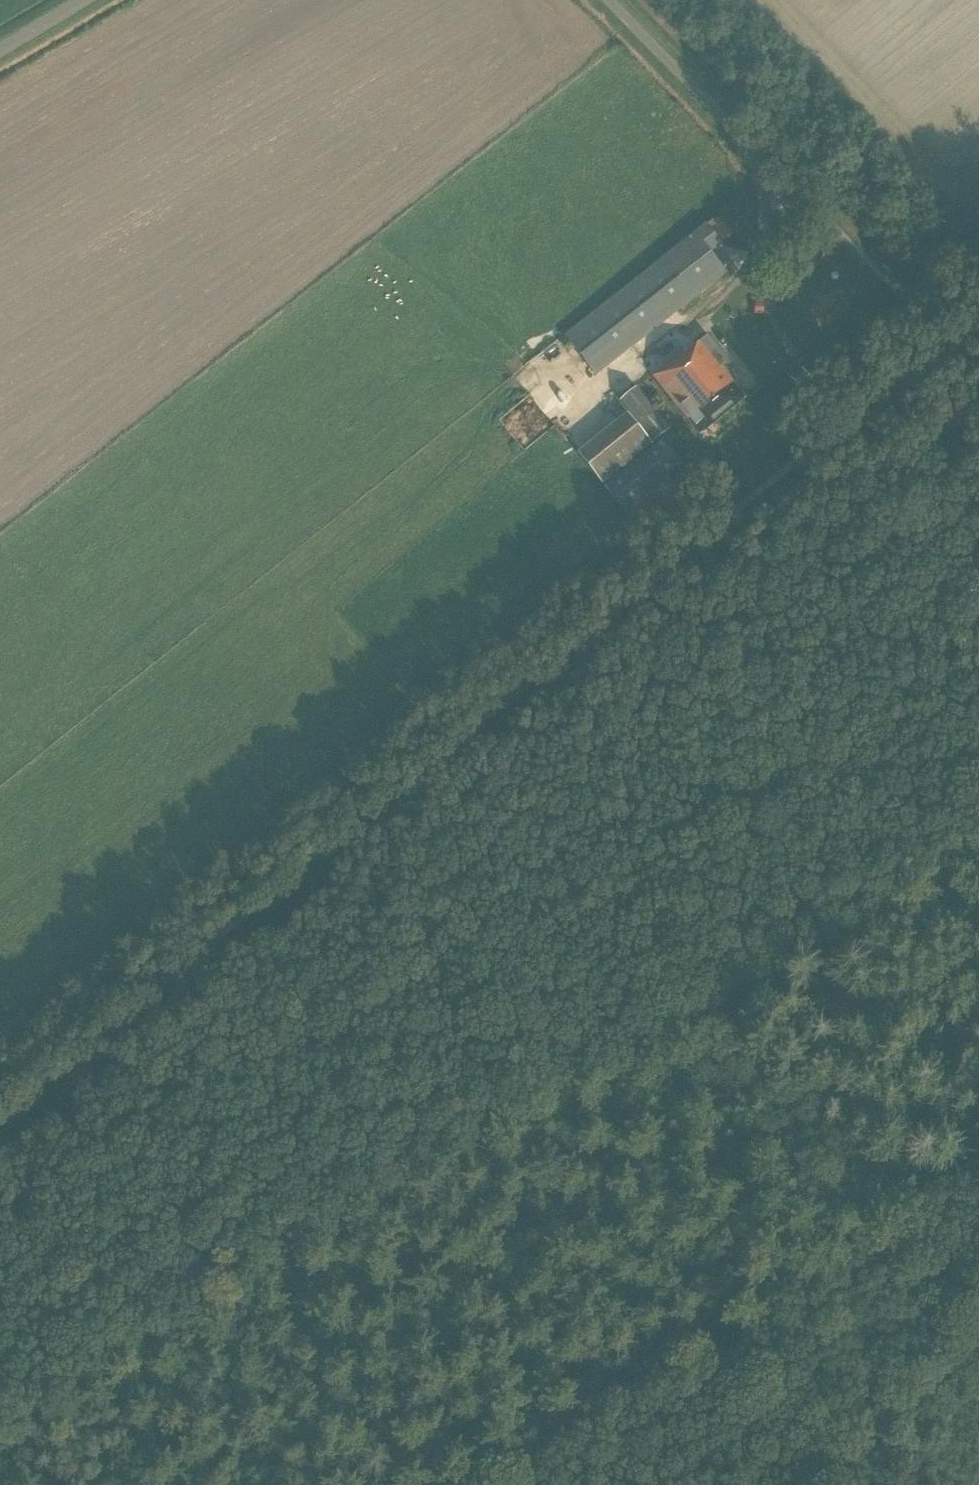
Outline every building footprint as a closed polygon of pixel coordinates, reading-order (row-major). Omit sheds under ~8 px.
[(703,224),(564,337),(595,376),(723,272),(708,253),(733,233),(719,216),(705,227),(703,224)] [(684,350),(653,375),(700,433),(744,397),(719,365),(726,360),(706,335),(686,352),(684,350)] [(634,388),(619,401),(653,441),(668,429),(634,388)] [(530,411),(501,433),(523,462),(551,440),(530,411)] [(603,484),(652,443),(631,417),(581,458),(603,484)] [(638,528),(680,494),(666,476),(681,464),(661,441),(604,488),(623,511),(638,528)]
